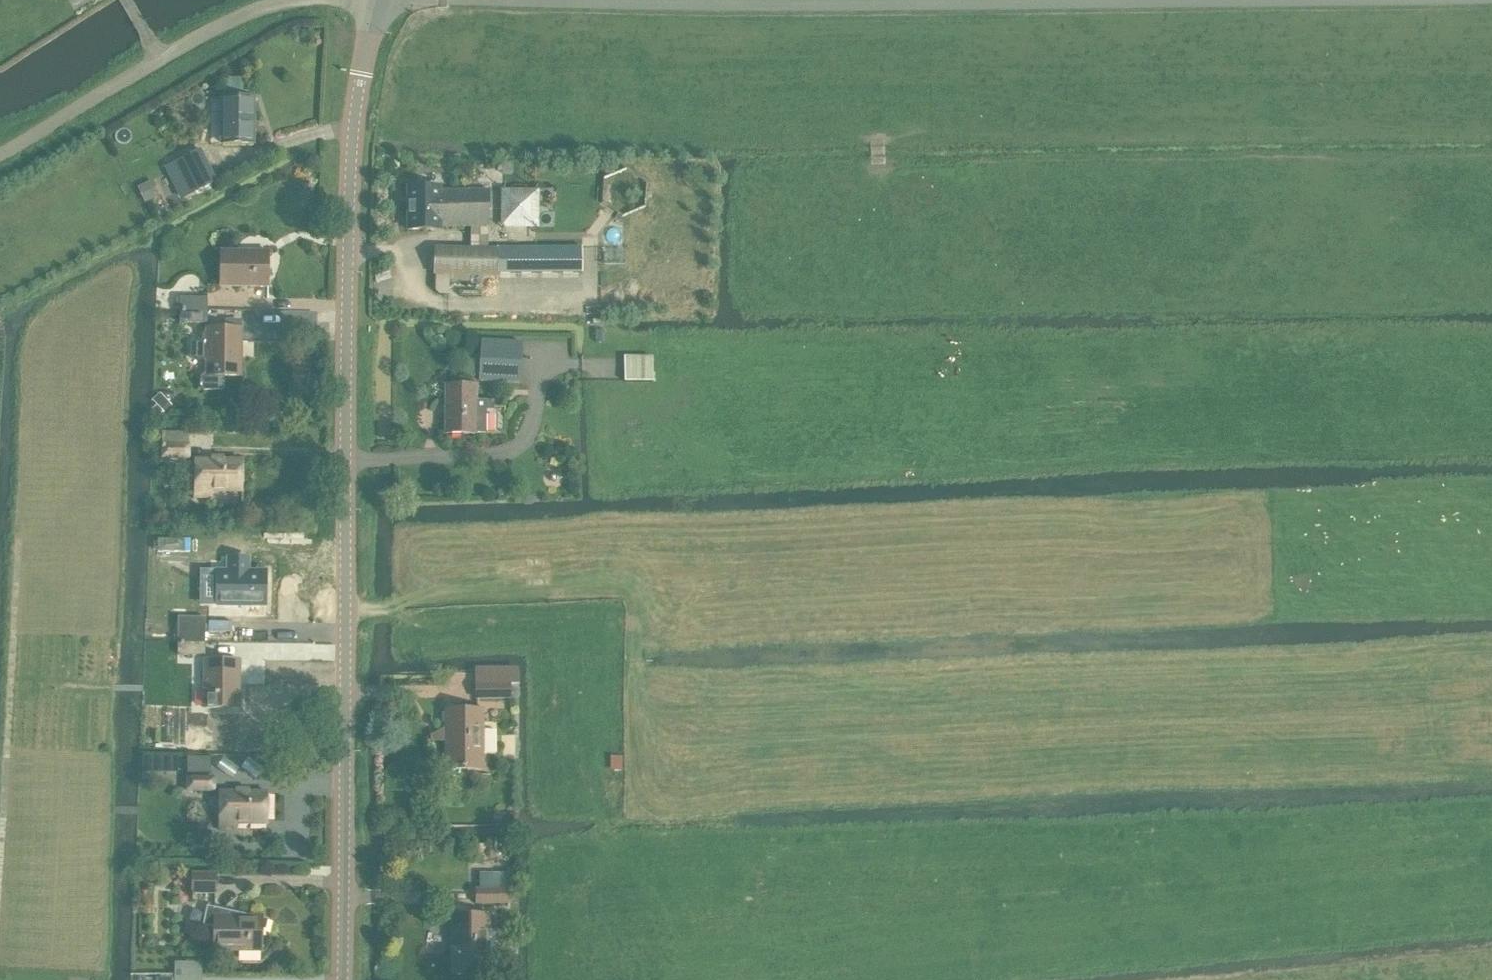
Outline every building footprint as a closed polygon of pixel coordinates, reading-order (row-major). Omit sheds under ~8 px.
[(253,144),(253,99),(222,98),(222,144),(253,144)] [(194,194),(218,182),(201,148),(177,160),(194,194)] [(622,217),(645,207),(647,182),(626,169),(604,179),(602,204),(622,217)] [(145,203),(156,198),(149,182),(137,187),(145,203)] [(440,191),(440,189),(408,189),(408,230),(440,230),(440,227),(489,227),(489,191),(440,191)] [(498,249),(435,247),(435,275),(498,276),(497,268),(526,268),(582,268),(582,247),(533,248),(498,249)] [(268,287),(268,252),(220,251),(220,286),(268,287)] [(207,311),(207,298),(180,298),(180,311),(207,311)] [(207,324),(207,311),(180,311),(180,323),(207,324)] [(224,388),(224,377),(241,377),(241,329),(206,328),(206,331),(202,335),(202,340),(194,340),(191,343),(191,358),(194,361),(206,362),(206,375),(203,375),(199,378),(199,388),(203,391),(220,391),(224,388)] [(520,384),(522,342),(480,340),(478,382),(520,384)] [(653,382),(653,358),(624,358),(624,382),(653,382)] [(475,401),(475,386),(446,386),(446,434),(475,434),(487,434),(488,410),(494,410),(494,401),(475,401)] [(189,459),(189,446),(162,445),(162,458),(189,459)] [(242,492),(242,460),(195,460),(194,498),(211,498),(211,492),(242,492)] [(265,607),(265,571),(217,571),(217,606),(265,607)] [(205,643),(205,618),(178,618),(177,643),(205,643)] [(205,656),(205,643),(177,643),(177,655),(205,656)] [(239,709),(239,661),(204,661),(204,709),(239,709)] [(476,699),(510,699),(510,685),(476,685),(476,699)] [(482,770),(482,711),(446,711),(446,770),(482,770)] [(186,772),(210,772),(210,757),(186,757),(186,772)] [(609,771),(621,770),(621,757),(609,757),(609,771)] [(214,791),(214,778),(186,778),(186,791),(214,791)] [(267,824),(267,793),(219,792),(219,830),(236,831),(236,824),(267,824)] [(216,894),(216,886),(216,874),(192,874),(192,894),(192,899),(195,899),(195,894),(216,894)] [(476,904),(510,904),(510,890),(476,890),(476,904)] [(207,907),(203,925),(214,928),(214,951),(261,952),(262,932),(265,933),(267,920),(262,919),(262,917),(246,916),(207,907)] [(452,975),(489,975),(489,916),(452,916),(452,975)] [(202,976),(202,963),(174,963),(174,975),(202,976)]
